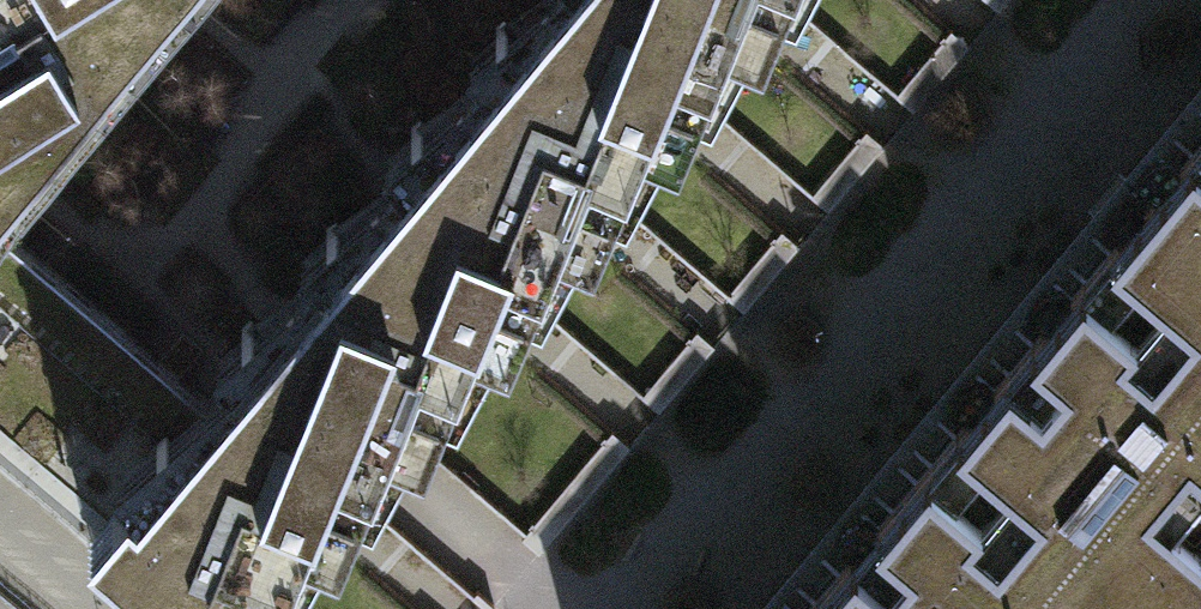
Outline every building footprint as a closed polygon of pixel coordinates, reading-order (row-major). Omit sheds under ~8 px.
[(9,58),(35,43),(39,48),(46,43),(88,81),(156,0),(0,0),(0,44),(9,58)] [(487,72),(533,106),(527,116),(533,122),(522,150),(561,166),(557,177),(600,192),(651,135),(677,147),(697,99),(689,88),(736,35),(761,45),(781,0),(548,0),(487,72)] [(8,176),(88,81),(46,43),(39,48),(35,43),(9,58),(0,44),(0,185),(8,176)] [(401,174),(317,274),(359,308),(357,318),(365,323),(353,350),(391,365),(389,380),(430,395),(481,335),(509,345),(527,296),(519,289),(563,234),(590,248),(611,196),(600,192),(557,177),(561,166),(522,150),(533,122),(527,116),(533,106),(487,72),(401,174)] [(1163,182),(1200,214),(1200,137),(1163,182)] [(1163,182),(1128,224),(903,491),(1024,590),(1011,607),(1013,608),(1179,608),(1200,583),(1200,214),(1163,182)] [(93,306),(0,226),(0,419),(93,306)] [(93,306),(0,419),(0,460),(86,527),(184,608),(261,608),(273,594),(266,587),(312,537),(337,548),(356,496),(350,490),(374,461),(396,435),(423,446),(441,399),(430,395),(389,380),(391,365),(353,350),(365,323),(357,318),(359,308),(317,274),(290,306),(239,365),(208,402),(93,306)] [(1011,607),(1024,590),(903,491),(803,608),(1013,608),(1011,607)]
